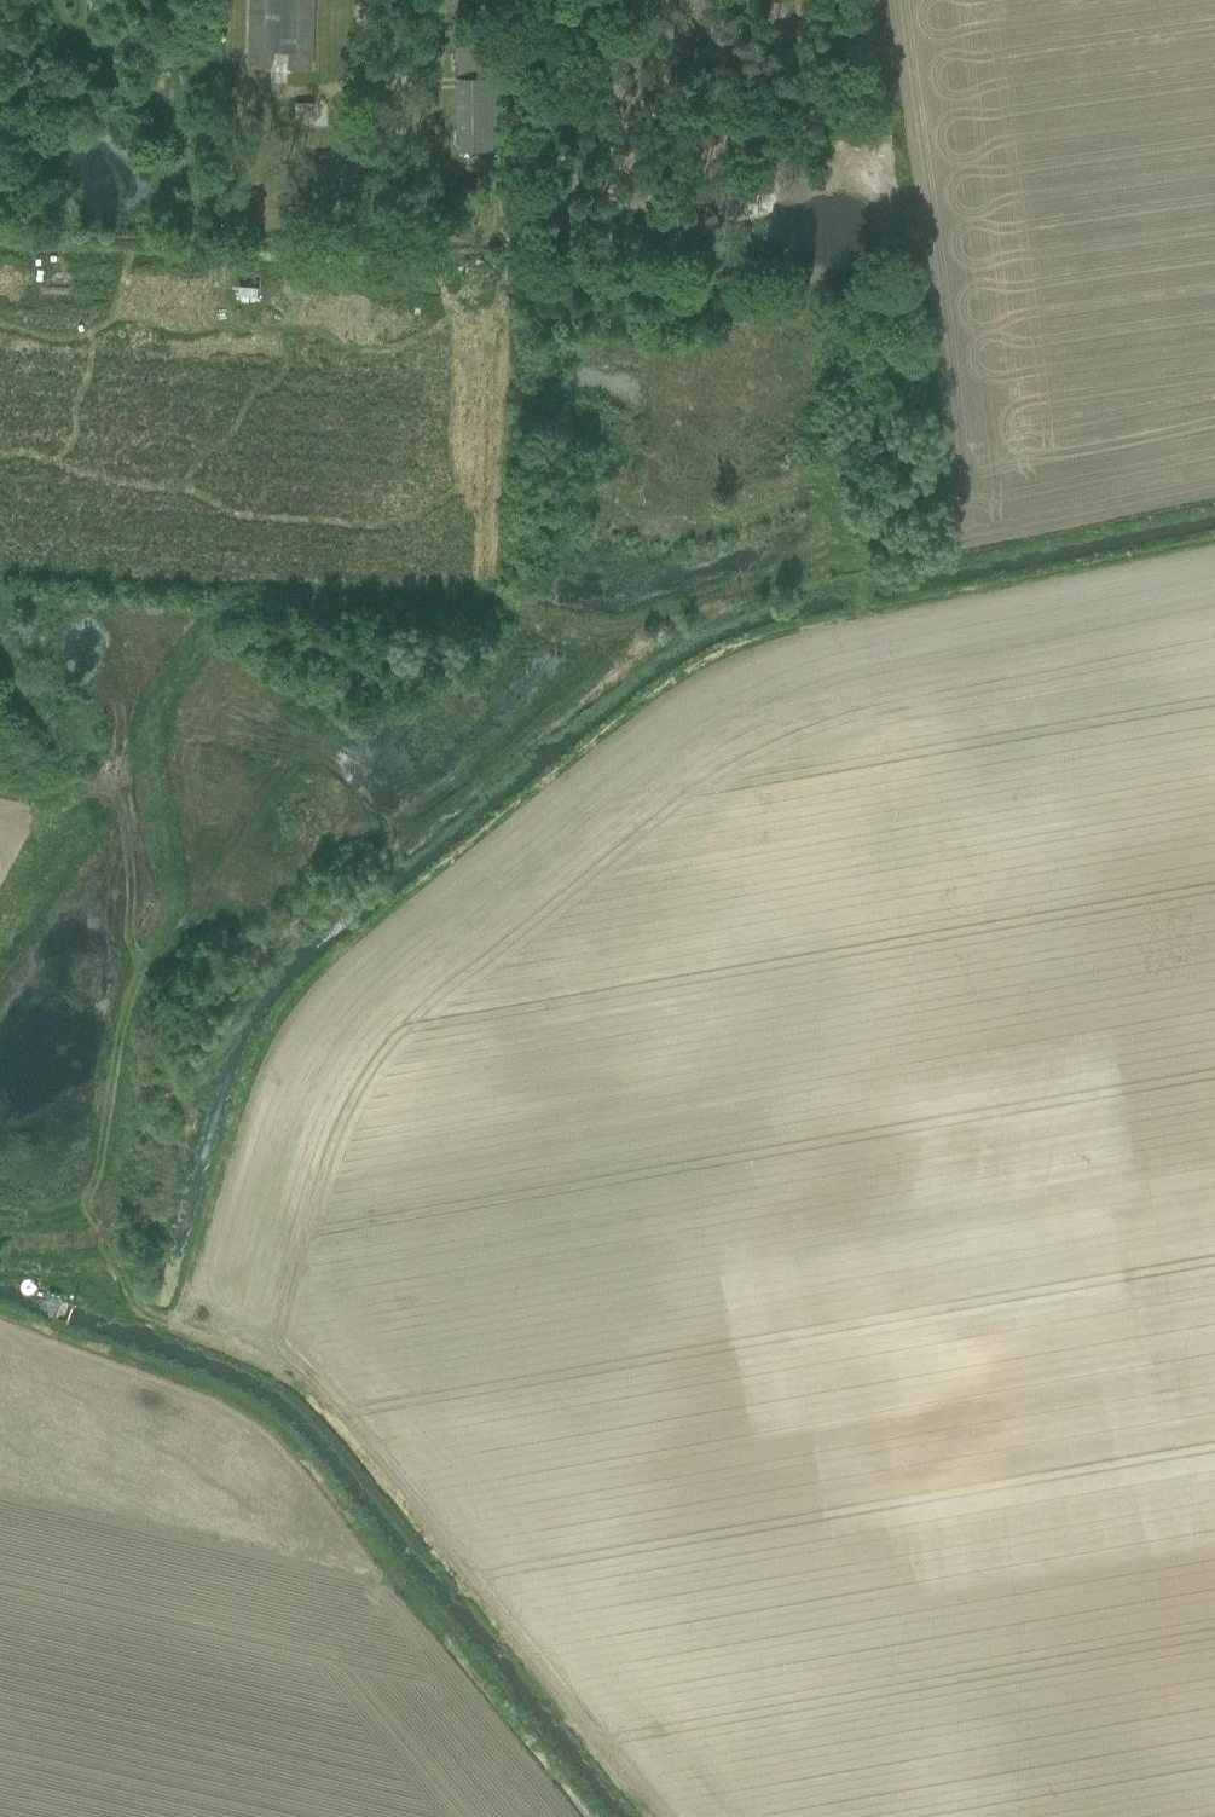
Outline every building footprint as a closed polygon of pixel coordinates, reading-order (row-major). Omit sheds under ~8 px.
[(314,69),(316,0),(249,0),(246,66),(273,67),(273,50),(288,51),(287,68),(314,69)] [(455,75),(456,148),(499,148),(498,75),(455,75)]
